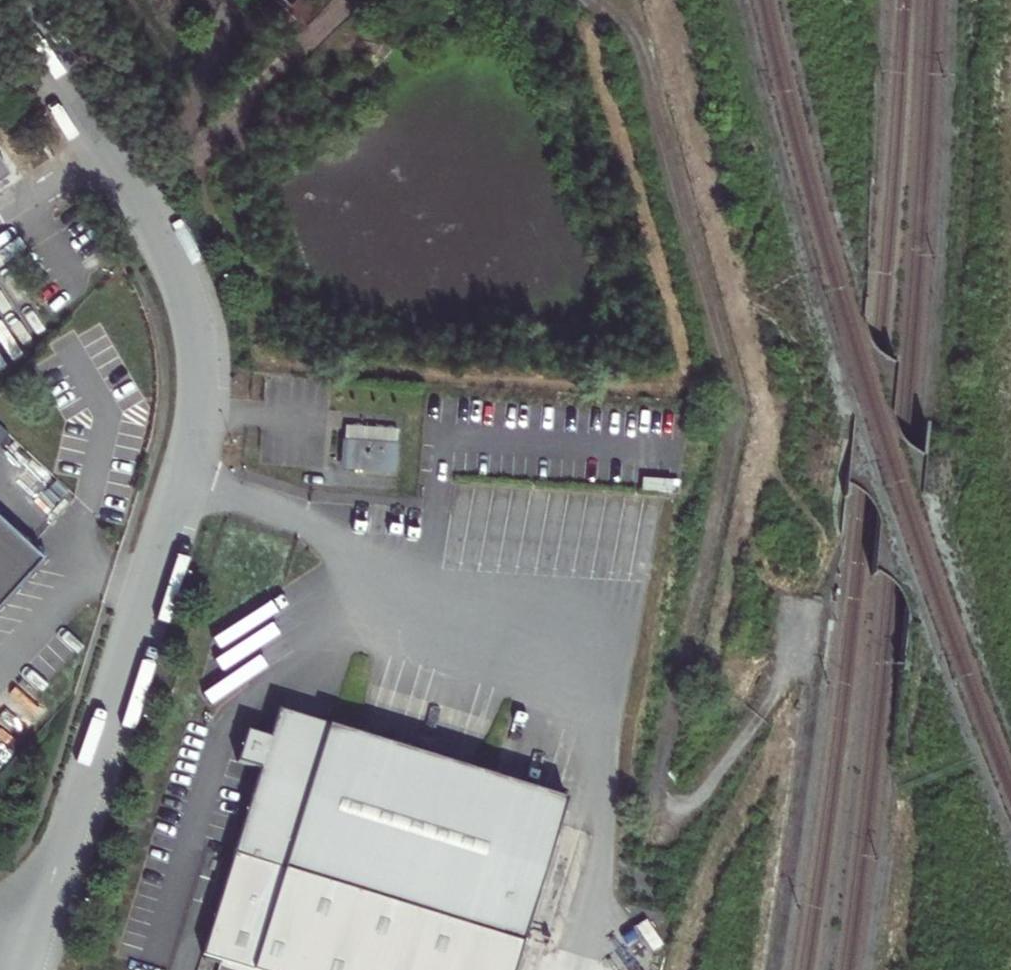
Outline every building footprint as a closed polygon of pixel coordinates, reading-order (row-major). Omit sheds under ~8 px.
[(399,433),(341,428),(338,469),(397,475),(399,433)] [(0,522),(0,607),(43,561),(0,522)] [(280,713),(270,740),(247,732),(245,740),(239,761),(260,772),(205,957),(247,969),(512,969),(561,800),(280,713)]
